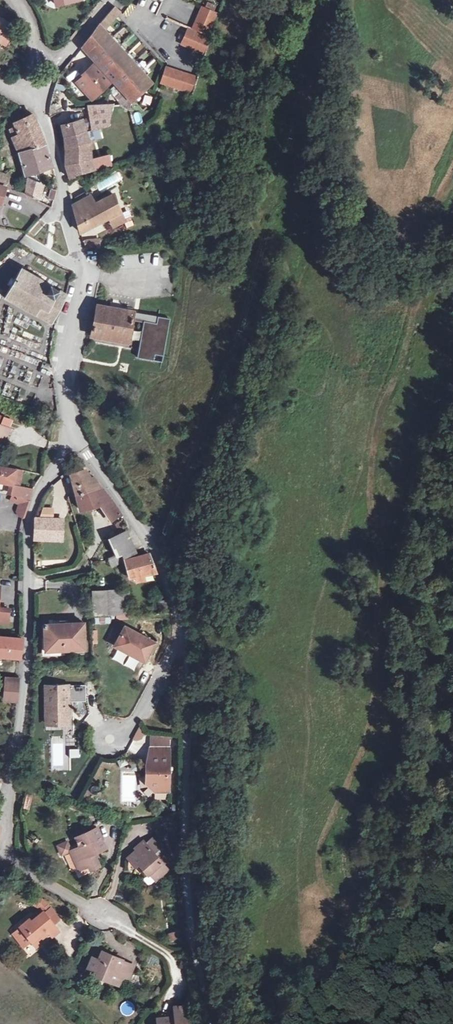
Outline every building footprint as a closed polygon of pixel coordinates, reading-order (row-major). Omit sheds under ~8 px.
[(200,7),(193,28),(208,34),(216,13),(200,7)] [(145,75),(108,35),(104,31),(120,13),(115,8),(81,47),(95,62),(111,80),(131,102),(131,101),(152,81),(145,75)] [(188,30),(182,44),(202,51),(207,36),(188,30)] [(111,32),(108,35),(145,75),(148,72),(111,32)] [(111,80),(95,62),(83,73),(84,74),(76,82),(83,89),(85,87),(94,96),(111,80)] [(166,71),(161,86),(189,94),(193,79),(166,71)] [(85,87),(83,89),(91,98),(94,96),(85,87)] [(144,96),(139,102),(146,108),(151,102),(144,96)] [(88,124),(99,125),(100,125),(101,108),(86,109),(87,118),(88,124)] [(24,150),(42,143),(32,119),(31,116),(13,125),(14,127),(10,130),(12,138),(24,150)] [(87,118),(78,121),(82,131),(99,125),(88,124),(87,118)] [(66,179),(95,171),(92,162),(82,131),(78,121),(59,127),(65,160),(66,165),(63,166),(66,179)] [(120,138),(119,129),(97,132),(97,140),(120,138)] [(42,143),(24,150),(27,176),(39,172),(50,167),(42,143)] [(92,162),(95,171),(104,169),(101,160),(92,162)] [(3,193),(16,167),(0,162),(0,192),(3,193)] [(27,177),(43,184),(39,172),(27,176),(27,177)] [(43,184),(27,177),(23,190),(41,198),(43,184)] [(75,197),(77,200),(90,195),(88,192),(75,197)] [(94,206),(90,195),(77,200),(73,202),(74,206),(80,232),(108,219),(122,213),(115,196),(94,206)] [(122,213),(108,219),(112,228),(125,223),(122,213)] [(98,237),(83,240),(85,248),(100,244),(98,237)] [(51,326),(66,296),(22,267),(5,300),(51,326)] [(171,318),(95,300),(88,332),(128,341),(133,318),(144,321),(136,355),(160,361),(171,318)] [(0,466),(0,481),(14,484),(17,484),(20,470),(0,466)] [(75,493),(99,486),(98,484),(87,472),(70,476),(75,493)] [(17,484),(14,484),(12,495),(18,496),(19,487),(20,487),(20,485),(17,484)] [(99,486),(75,493),(80,510),(102,503),(102,507),(111,519),(120,512),(110,498),(99,486)] [(22,497),(20,503),(15,515),(22,517),(25,508),(29,500),(31,489),(20,487),(19,487),(18,496),(22,497)] [(36,538),(63,539),(63,519),(37,518),(36,538)] [(131,555),(135,555),(123,532),(107,540),(115,555),(126,550),(127,556),(131,555)] [(163,535),(159,537),(164,544),(168,542),(163,535)] [(131,555),(127,556),(129,577),(156,575),(151,558),(150,556),(136,557),(135,555),(131,555)] [(108,590),(111,614),(131,614),(127,589),(108,590)] [(95,615),(111,614),(108,590),(91,591),(95,615)] [(83,625),(43,624),(43,652),(82,653),(83,625)] [(127,628),(117,646),(146,662),(156,644),(127,628)] [(8,656),(10,638),(0,636),(0,655),(8,656)] [(47,689),(47,725),(69,725),(69,704),(86,704),(86,688),(47,689)] [(141,741),(146,730),(138,727),(134,738),(141,741)] [(166,745),(149,744),(148,755),(144,755),(144,764),(147,767),(147,775),(151,781),(166,781),(166,745)] [(80,758),(80,748),(70,748),(70,758),(80,758)] [(154,851),(164,863),(170,858),(161,847),(163,846),(158,830),(146,840),(154,851)] [(77,850),(71,852),(79,872),(90,867),(91,871),(100,867),(96,857),(108,852),(99,831),(77,840),(81,848),(77,850)] [(154,851),(146,840),(144,838),(135,845),(136,847),(127,854),(134,863),(137,861),(146,873),(149,871),(153,868),(159,875),(168,869),(164,863),(154,851)] [(62,856),(71,852),(70,849),(68,843),(59,846),(62,856)] [(153,868),(149,871),(154,879),(159,875),(153,868)] [(30,902),(38,906),(41,900),(34,895),(30,902)] [(41,900),(38,906),(42,909),(48,904),(41,900)] [(50,932),(53,936),(60,931),(55,924),(59,920),(48,904),(42,909),(44,912),(32,921),(30,918),(21,926),(30,938),(37,948),(47,941),(44,937),(50,932)] [(30,918),(32,921),(44,912),(42,909),(30,918)] [(21,926),(15,930),(24,942),(30,938),(21,926)] [(171,944),(181,940),(177,930),(167,934),(171,944)] [(47,941),(53,936),(50,932),(44,937),(47,941)] [(24,949),(29,956),(37,951),(32,943),(24,949)] [(117,975),(122,977),(128,979),(134,965),(120,959),(121,957),(101,950),(98,958),(92,955),(87,968),(105,975),(103,979),(114,983),(117,975)] [(117,975),(114,983),(119,985),(122,977),(117,975)] [(184,1015),(188,1014),(186,1003),(170,1006),(173,1017),(155,1020),(156,1023),(186,1023),(184,1015)]
